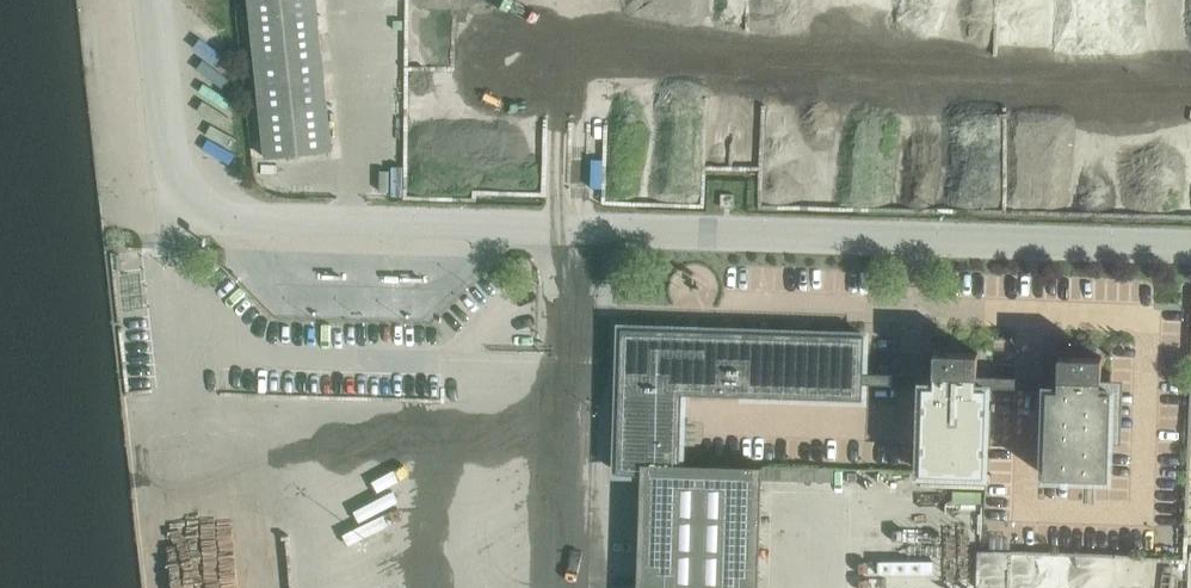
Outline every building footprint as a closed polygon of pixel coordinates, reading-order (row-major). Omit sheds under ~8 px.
[(317,0),(249,0),(266,155),(331,148),(317,0)] [(733,206),(734,193),(721,193),(720,206),(733,206)] [(616,477),(641,478),(637,587),(758,587),(762,466),(679,463),(681,393),(862,398),(863,382),(863,371),(864,334),(621,326),(619,391),(616,477)] [(987,391),(987,385),(976,385),(976,381),(976,379),(977,352),(934,351),(933,380),(933,384),(923,384),(923,389),(921,471),(985,473),(987,391)] [(1059,383),(1059,388),(1048,388),(1048,392),(1045,475),(1108,477),(1112,390),(1100,389),(1102,356),(1059,354),(1059,383)] [(933,380),(863,377),(863,387),(923,389),(923,384),(933,384),(933,380)] [(1059,383),(976,381),(976,385),(987,385),(987,391),(1048,392),(1048,388),(1059,388),(1059,383)]
